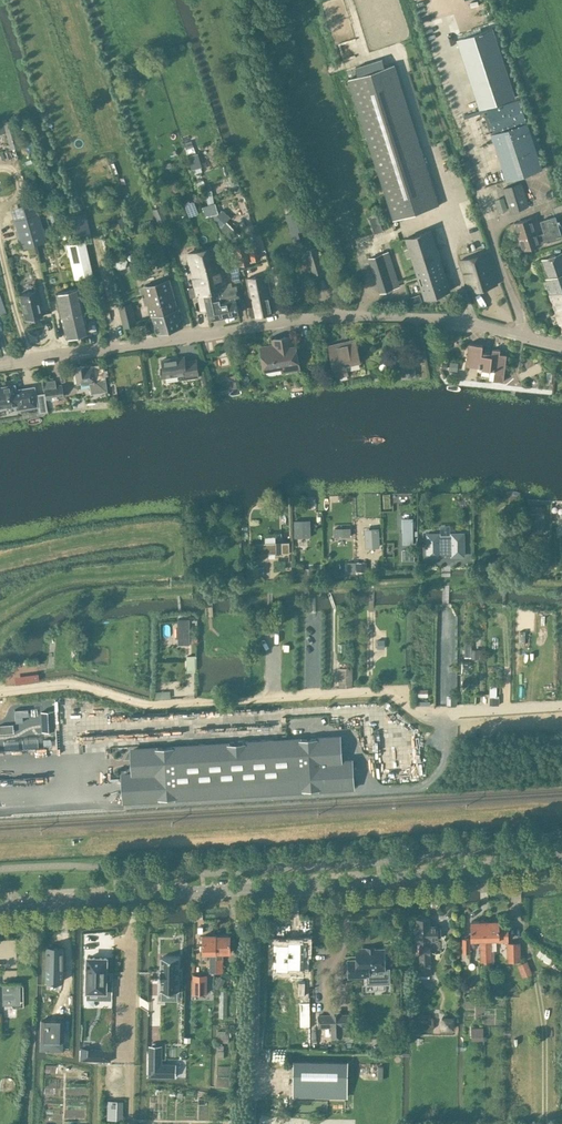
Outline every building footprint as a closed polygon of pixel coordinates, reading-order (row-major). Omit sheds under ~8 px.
[(458,40),(457,40),(470,80),(480,109),(515,97),(493,29),(458,40)] [(348,78),(393,219),(440,204),(395,63),(348,78)] [(489,113),(485,115),(489,127),(493,126),(495,132),(527,121),(525,115),(529,113),(527,107),(523,108),(520,99),(512,101),(488,109),(489,113)] [(492,133),(507,180),(543,169),(528,122),(492,133)] [(522,182),(504,188),(511,212),(530,206),(522,182)] [(508,209),(504,196),(495,199),(499,212),(508,209)] [(162,206),(153,210),(161,228),(169,224),(162,206)] [(317,225),(312,206),(285,214),(294,245),(302,243),(298,232),(317,225)] [(46,240),(38,213),(14,220),(22,247),(46,240)] [(539,234),(533,217),(514,222),(523,249),(542,244),(541,242),(547,240),(547,242),(561,237),(561,236),(556,216),(541,220),(544,232),(539,234)] [(383,231),(381,226),(380,223),(371,226),(372,229),(374,233),(383,231)] [(406,237),(418,275),(425,298),(451,290),(431,229),(406,237)] [(174,239),(167,242),(173,257),(180,254),(174,239)] [(84,241),(67,245),(75,278),(75,279),(92,275),(84,241)] [(245,245),(244,241),(235,244),(241,266),(250,264),(250,261),(252,260),(247,244),(245,245)] [(252,260),(261,258),(257,241),(247,244),(252,260)] [(218,246),(202,249),(204,257),(206,257),(208,259),(209,262),(209,265),(207,267),(206,269),(207,271),(208,272),(210,273),(212,283),(210,283),(212,292),(219,291),(222,302),(236,299),(240,298),(237,284),(233,285),(232,281),(227,282),(218,246)] [(317,246),(306,249),(313,274),(324,271),(317,246)] [(205,293),(205,294),(212,292),(210,283),(212,283),(210,273),(208,272),(207,271),(206,269),(207,267),(209,265),(209,262),(208,259),(206,257),(204,257),(202,249),(188,251),(195,286),(189,287),(191,296),(205,293)] [(460,260),(470,292),(498,284),(488,251),(460,260)] [(542,259),(548,277),(545,278),(561,330),(561,252),(542,259)] [(380,293),(393,289),(382,253),(369,257),(380,293)] [(240,273),(232,275),(234,282),(241,281),(240,273)] [(269,275),(257,278),(264,315),(275,312),(272,294),(270,283),(269,275)] [(264,315),(257,278),(246,280),(249,298),(252,297),(254,306),(250,307),(252,317),(264,315)] [(158,332),(183,326),(170,280),(145,287),(158,332)] [(78,287),(55,292),(65,337),(88,331),(78,287)] [(25,320),(43,316),(36,290),(19,294),(25,320)] [(239,312),(236,299),(222,302),(219,291),(212,292),(205,294),(210,319),(239,312)] [(420,294),(411,297),(413,305),(422,302),(420,294)] [(133,302),(118,305),(124,327),(138,324),(133,302)] [(293,334),(272,338),(273,343),(261,346),(265,370),(282,367),(283,371),(301,368),(296,344),(294,344),(293,334)] [(347,364),(361,361),(356,338),(329,344),(337,377),(350,374),(347,364)] [(483,344),(469,342),(466,364),(482,366),(482,369),(491,370),(495,370),(493,380),(504,381),(507,354),(500,353),(501,349),(493,348),(492,352),(483,351),(483,344)] [(160,372),(160,374),(161,375),(163,377),(179,375),(179,379),(199,376),(197,359),(185,361),(185,356),(163,359),(164,367),(161,367),(162,368),(160,370),(160,372)] [(450,361),(449,370),(458,371),(459,362),(450,361)] [(77,383),(89,381),(91,392),(107,390),(103,364),(86,366),(86,364),(74,366),(75,373),(73,373),(75,382),(77,382),(77,383)] [(408,365),(404,369),(405,374),(408,377),(413,377),(416,373),(416,368),(413,365),(408,365)] [(206,370),(200,371),(204,387),(210,385),(206,370)] [(16,404),(16,408),(36,405),(33,387),(15,390),(14,384),(0,387),(0,407),(16,404)] [(61,384),(44,386),(46,398),(64,396),(61,384)] [(548,514),(537,513),(536,533),(548,533),(548,514)] [(412,521),(401,521),(402,546),(412,546),(412,521)] [(351,527),(334,528),(334,536),(351,536),(351,527)] [(378,528),(365,529),(366,547),(379,547),(378,528)] [(446,536),(447,554),(454,553),(454,554),(456,554),(456,555),(463,555),(463,554),(465,554),(464,533),(453,533),(453,536),(446,536)] [(440,554),(447,554),(446,536),(439,536),(439,534),(428,534),(429,555),(431,555),(431,556),(438,556),(438,555),(440,555),(440,554)] [(277,542),(257,543),(257,553),(277,553),(277,542)] [(290,542),(282,542),(282,553),(290,552),(290,542)] [(414,549),(402,549),(402,560),(414,560),(414,549)] [(367,562),(357,562),(357,572),(367,572),(367,562)] [(527,612),(518,611),(517,625),(527,625),(527,612)] [(178,628),(176,628),(177,638),(178,638),(178,645),(180,645),(190,644),(190,619),(179,619),(178,619),(178,628)] [(89,624),(78,625),(78,635),(89,635),(89,624)] [(465,644),(465,657),(472,657),(472,659),(479,659),(479,649),(472,649),(472,644),(465,644)] [(352,668),(340,668),(340,687),(352,687),(352,668)] [(38,673),(14,676),(15,684),(39,681),(38,673)] [(452,695),(447,695),(447,704),(452,704),(455,704),(455,703),(455,695),(452,695)] [(133,776),(123,776),(124,801),(354,787),(353,763),(334,764),(332,740),(132,751),(133,776)] [(431,926),(431,917),(417,917),(418,940),(431,940),(431,939),(438,939),(438,937),(441,937),(441,927),(438,927),(438,925),(431,926)] [(488,961),(487,920),(472,921),(472,939),(480,938),(481,962),(486,962),(486,961),(488,961)] [(486,961),(486,962),(493,962),(492,938),(500,938),(500,939),(509,939),(508,920),(499,921),(499,920),(487,920),(488,961),(486,961)] [(217,934),(204,935),(204,940),(204,953),(211,953),(211,959),(210,959),(211,972),(218,972),(218,953),(217,934)] [(230,934),(217,934),(218,953),(218,972),(223,972),(223,953),(231,952),(230,934)] [(281,950),(279,950),(279,964),(281,964),(281,965),(296,965),(297,965),(297,937),(296,937),(296,939),(281,939),(281,950)] [(312,937),(297,937),(297,965),(297,963),(312,963),(312,937)] [(521,960),(520,942),(507,943),(508,960),(521,960)] [(64,946),(48,946),(48,979),(64,979),(64,946)] [(431,960),(431,947),(419,947),(420,960),(420,974),(431,973),(431,960)] [(554,957),(541,948),(537,954),(550,963),(554,957)] [(358,960),(350,960),(350,976),(369,975),(369,981),(391,981),(391,968),(386,968),(386,950),(368,950),(368,949),(357,949),(358,960)] [(88,990),(88,998),(100,998),(112,998),(112,980),(106,980),(107,957),(89,957),(88,990)] [(160,978),(161,978),(161,990),(162,990),(177,990),(179,990),(179,979),(182,979),(182,968),(179,968),(179,957),(161,957),(161,968),(160,978)] [(526,961),(518,965),(523,977),(531,973),(526,961)] [(219,977),(215,975),(215,981),(216,982),(214,986),(220,990),(226,979),(220,975),(219,977)] [(194,976),(194,992),(206,992),(207,976),(194,976)] [(21,985),(2,985),(2,1005),(21,1005),(21,1004),(21,985)] [(228,990),(219,990),(219,1017),(228,1018),(228,990)] [(342,1013),(342,1011),(331,1011),(331,1014),(319,1014),(319,1026),(331,1026),(332,1038),(343,1037),(343,1026),(354,1025),(354,1013),(342,1013)] [(454,1028),(454,1016),(442,1016),(442,1028),(454,1028)] [(63,1021),(41,1021),(41,1046),(63,1046),(63,1021)] [(484,1040),(484,1027),(472,1027),(472,1041),(484,1040)] [(230,1031),(218,1031),(218,1041),(218,1050),(217,1058),(224,1058),(225,1043),(229,1043),(229,1036),(231,1036),(231,1032),(230,1032),(230,1031)] [(82,1048),(82,1060),(111,1060),(111,1049),(82,1048)] [(150,1054),(149,1075),(161,1076),(176,1076),(176,1064),(162,1063),(162,1054),(150,1054)] [(347,1062),(295,1062),(294,1096),(347,1097),(347,1062)] [(108,1118),(108,1119),(123,1119),(123,1100),(108,1100),(108,1118)]
